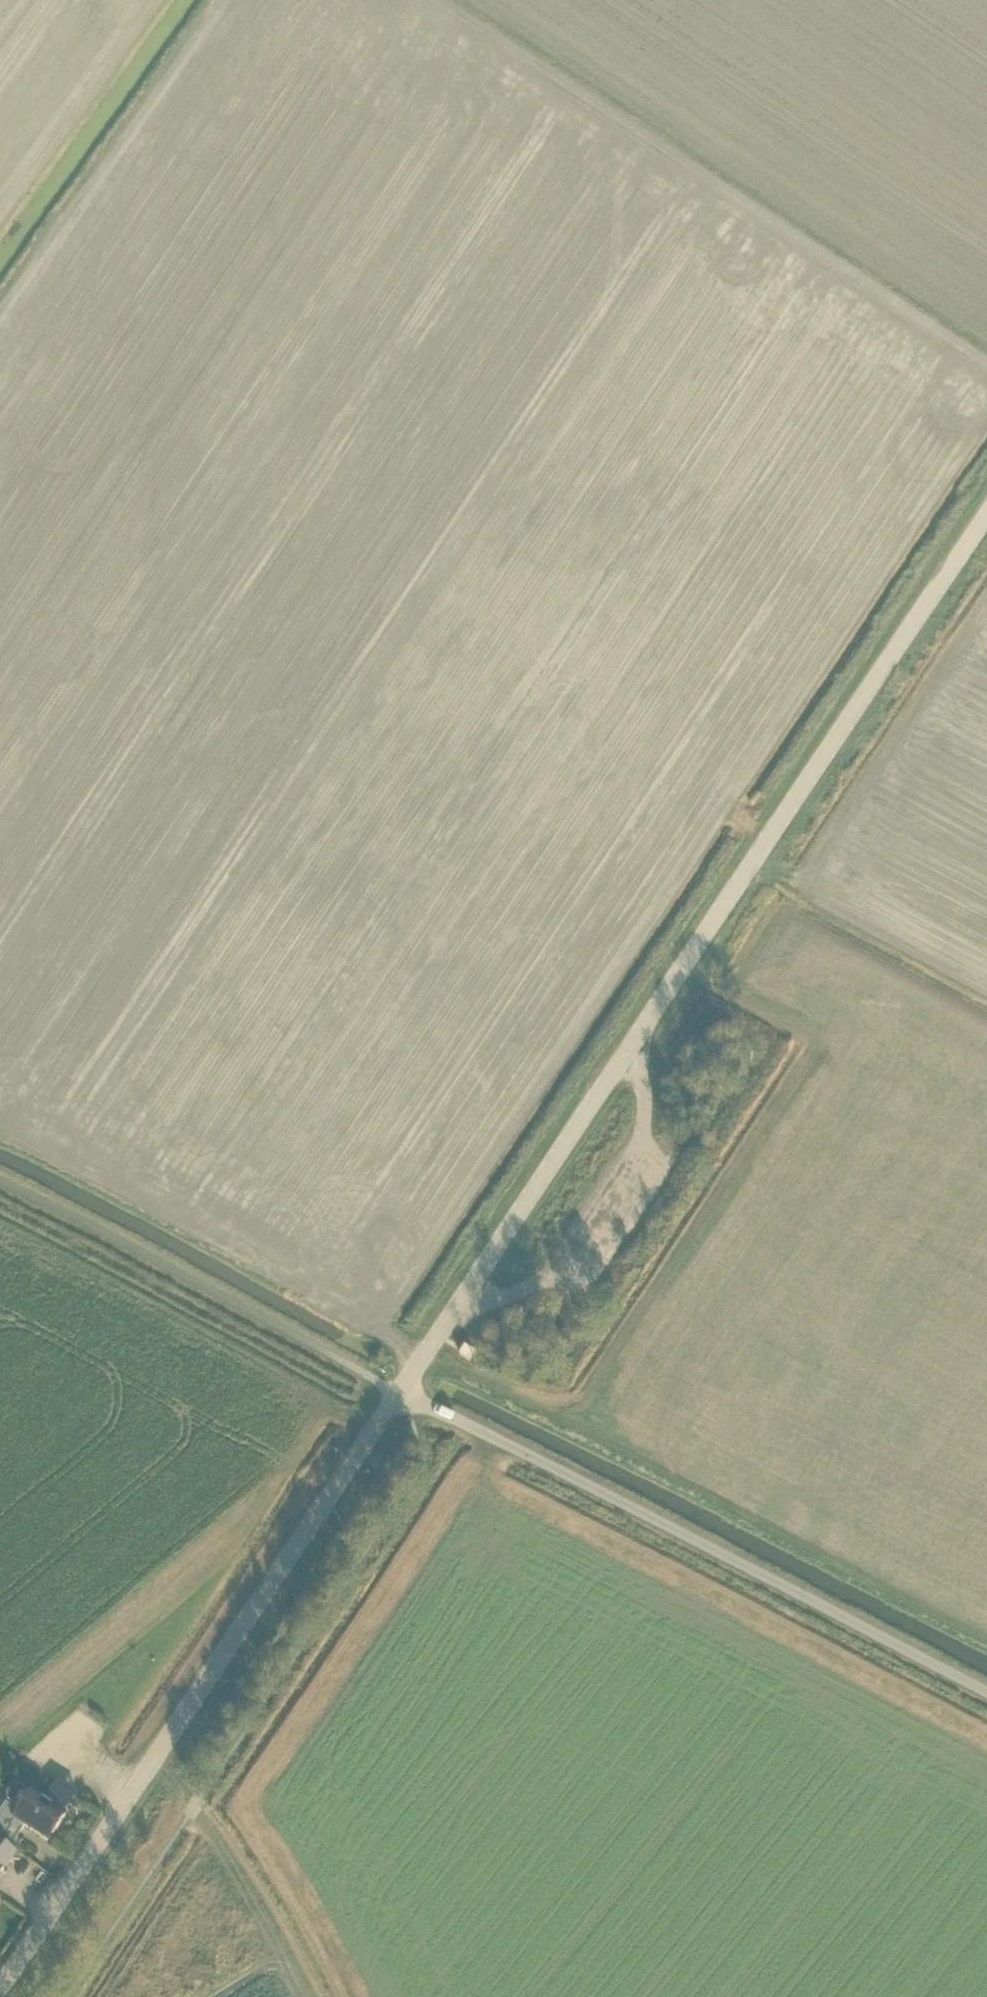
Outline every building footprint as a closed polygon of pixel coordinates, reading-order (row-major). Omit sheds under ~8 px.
[(17,1841),(25,1828),(48,1843),(66,1816),(31,1794),(29,1795),(18,1788),(12,1789),(7,1797),(8,1803),(20,1810),(17,1814),(6,1806),(0,1815),(0,1830),(17,1841)] [(0,1841),(0,1876),(17,1853),(0,1841)]
